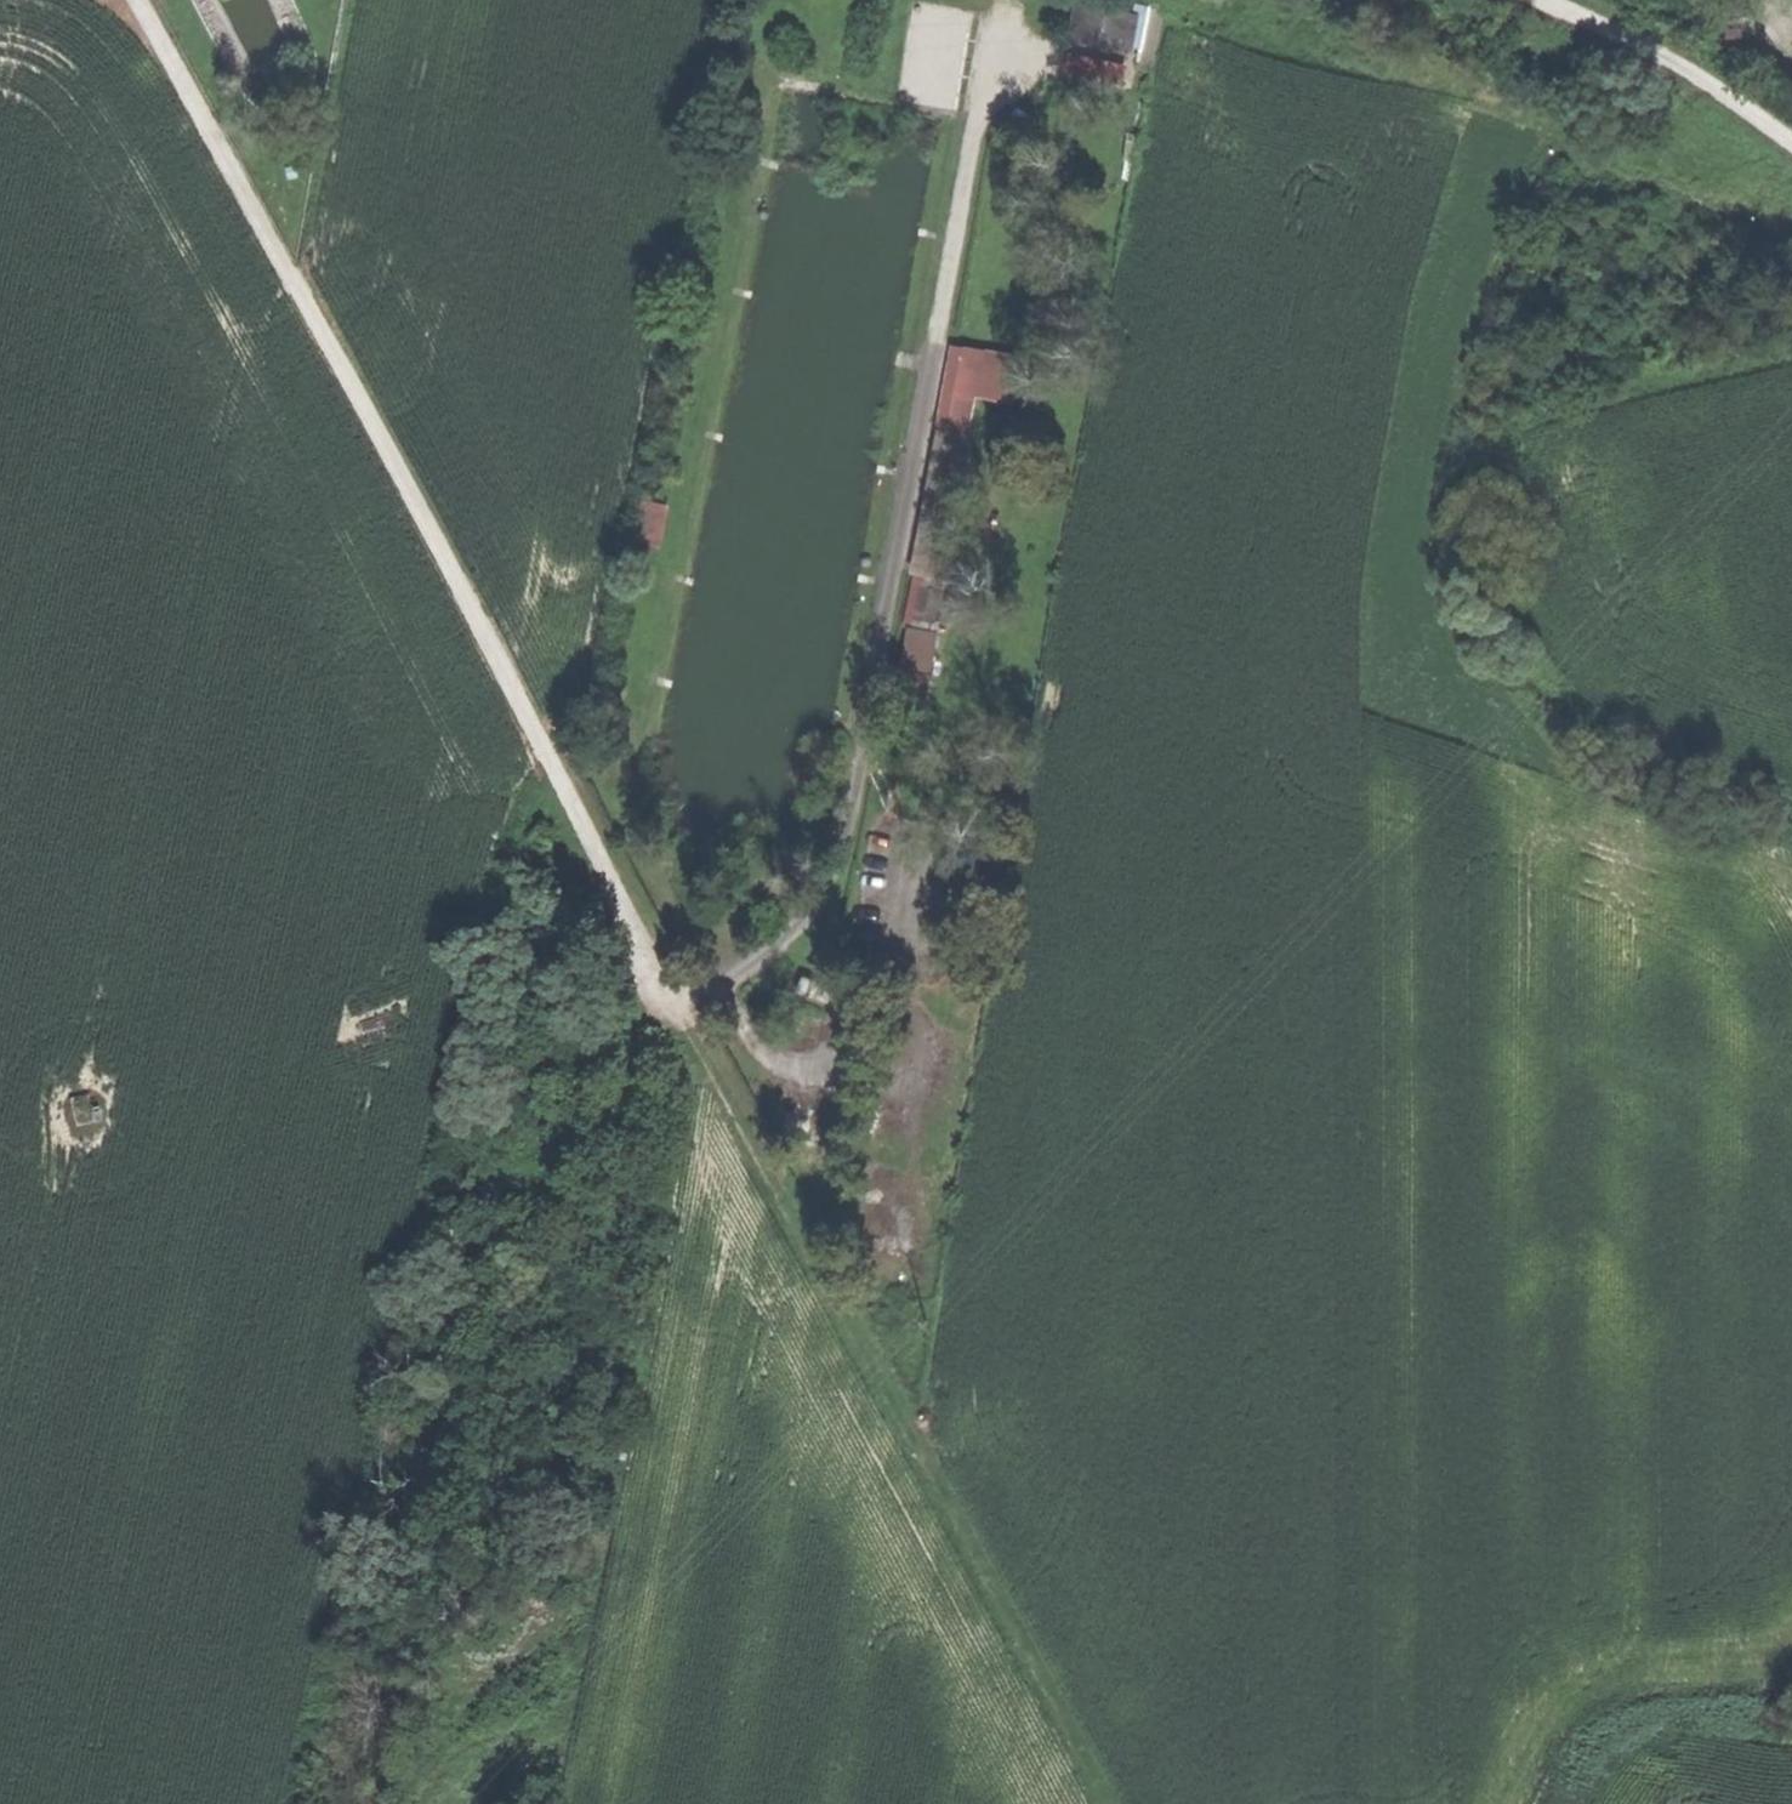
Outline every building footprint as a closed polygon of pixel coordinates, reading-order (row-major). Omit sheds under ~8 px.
[(1080,43),(1150,49),(1153,7),(1083,1),(1080,43)] [(955,341),(942,426),(976,431),(981,396),(1028,403),(1036,354),(955,341)] [(932,483),(909,665),(949,670),(973,489),(932,483)]
